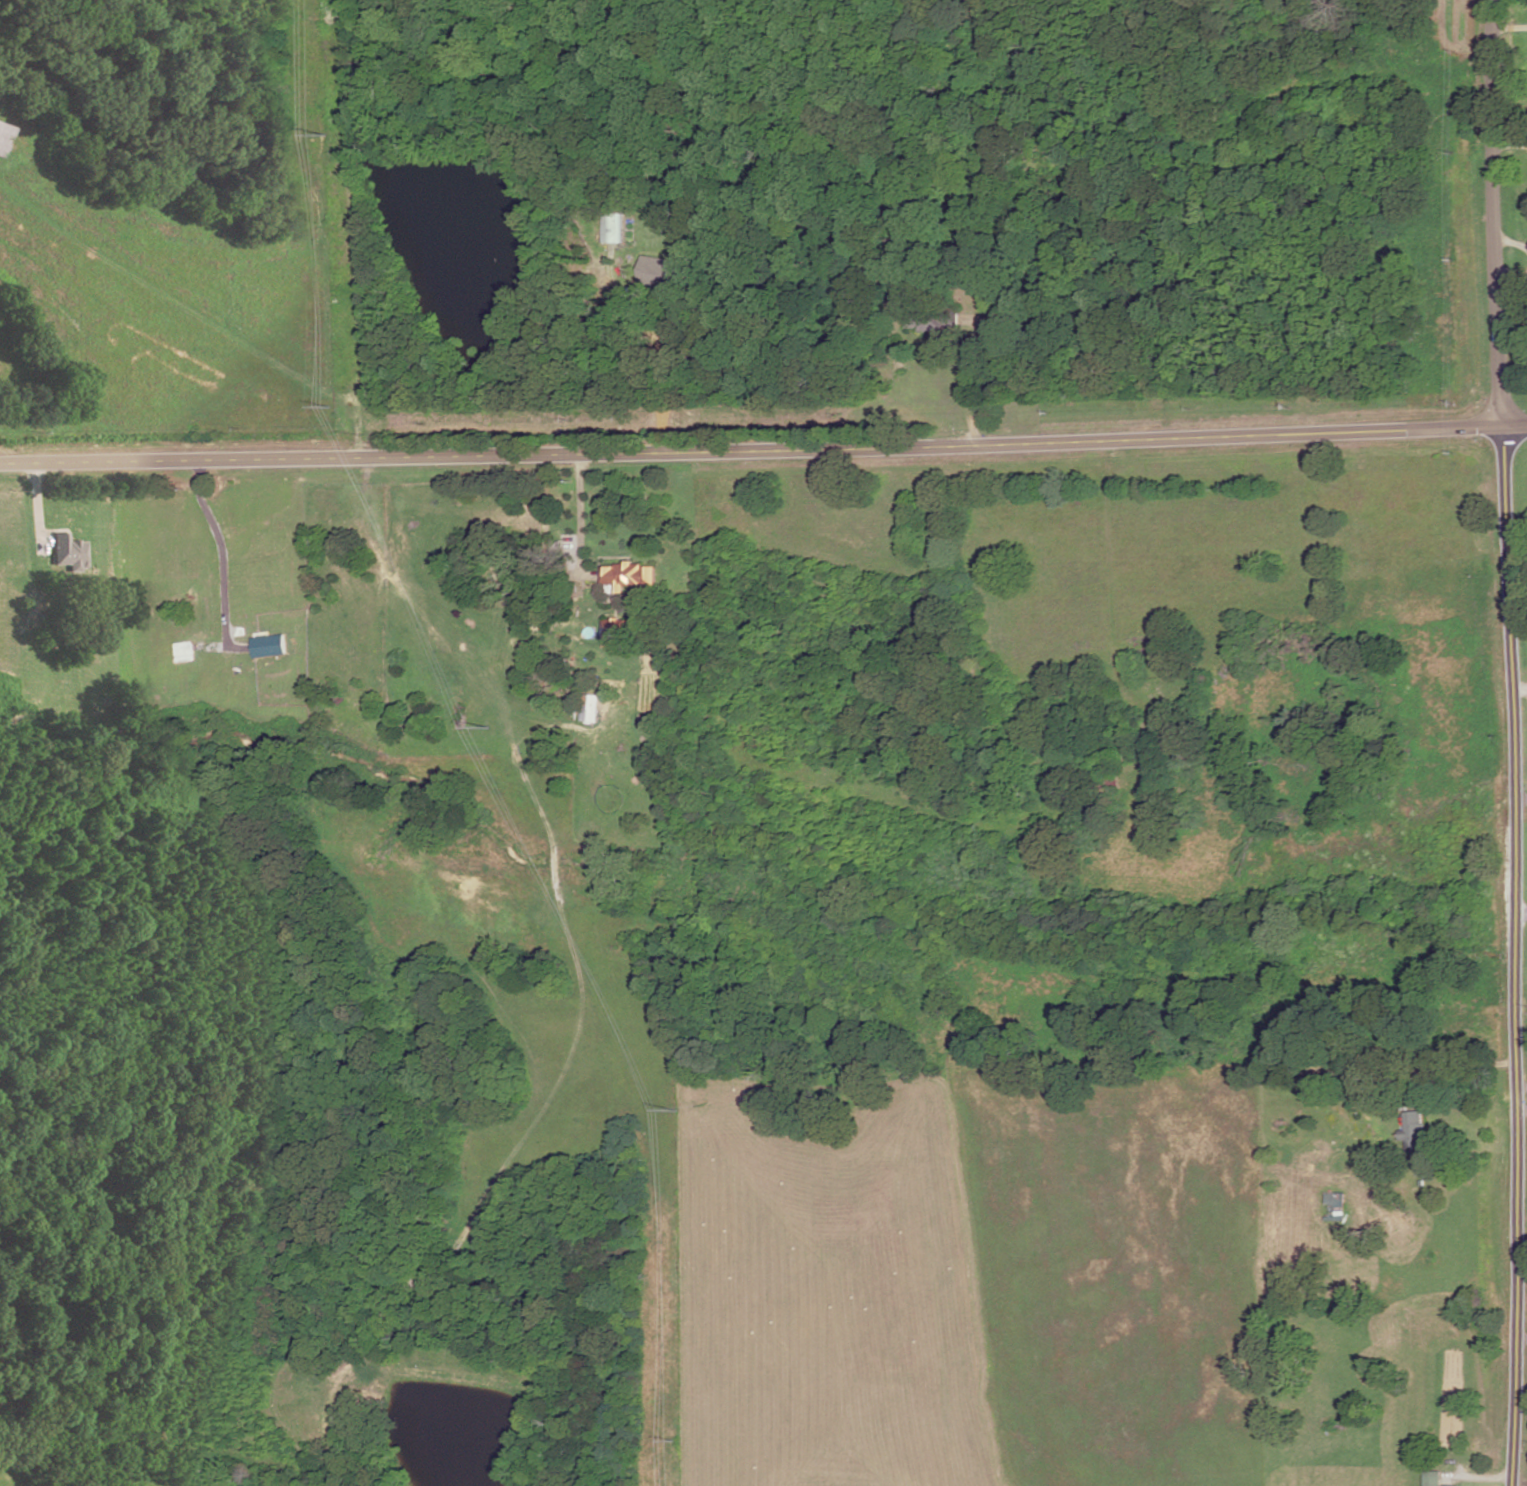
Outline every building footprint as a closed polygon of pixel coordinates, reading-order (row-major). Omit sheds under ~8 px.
[(10,129),(0,125),(0,159),(10,129)] [(620,242),(621,217),(603,216),(602,241),(620,242)] [(641,255),(637,283),(675,288),(677,267),(692,269),(694,248),(678,246),(677,259),(641,255)] [(908,303),(957,304),(956,327),(943,326),(943,333),(917,333),(917,328),(907,328),(908,303)] [(54,540),(53,563),(67,564),(67,569),(85,570),(86,540),(67,539),(67,532),(60,532),(60,540),(54,540)] [(602,568),(616,568),(616,565),(623,565),(623,562),(633,562),(633,565),(642,565),(642,568),(653,568),(653,586),(624,586),(624,593),(616,593),(616,580),(602,580),(602,568)] [(605,621),(605,647),(628,647),(628,622),(620,622),(620,619),(612,619),(612,621),(605,621)] [(251,638),(254,658),(287,652),(283,632),(251,638)] [(584,696),(597,697),(596,724),(583,723),(584,696)] [(1403,1111),(1403,1143),(1413,1143),(1413,1152),(1424,1151),(1423,1110),(1403,1111)] [(1344,1192),(1326,1192),(1325,1220),(1344,1220),(1344,1192)] [(1443,1472),(1442,1485),(1425,1485),(1425,1472),(1443,1472)]
